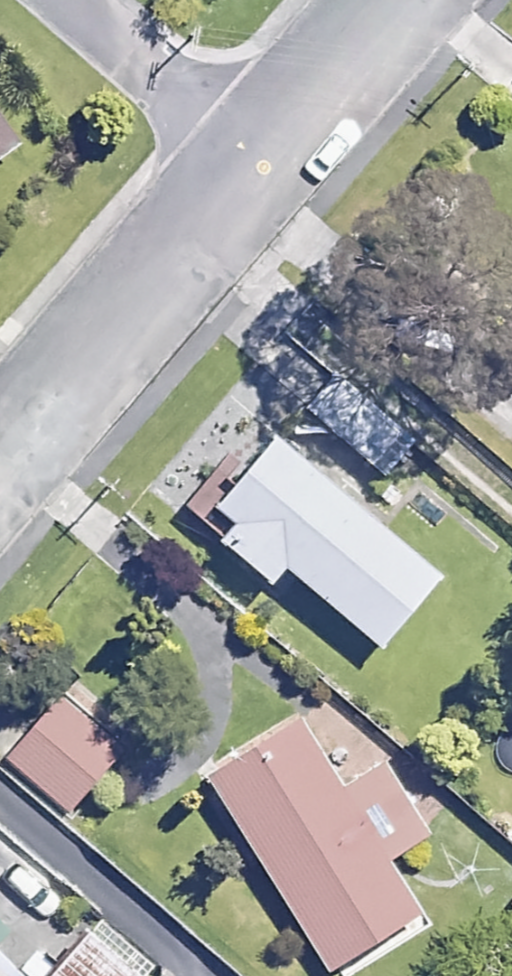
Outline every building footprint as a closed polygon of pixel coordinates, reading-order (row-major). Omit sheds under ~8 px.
[(0,128),(0,153),(12,145),(0,128)] [(413,438),(334,374),(306,408),(385,473),(413,438)] [(436,576),(269,434),(210,503),(377,645),(436,576)] [(57,693),(0,754),(0,755),(61,813),(119,752),(57,693)] [(329,776),(295,722),(209,777),(331,967),(419,910),(386,859),(452,817),(398,732),(329,776)] [(0,914),(0,933),(9,923),(0,914)] [(96,915),(44,975),(145,975),(154,965),(96,915)] [(0,954),(0,975),(23,975),(0,954)]
